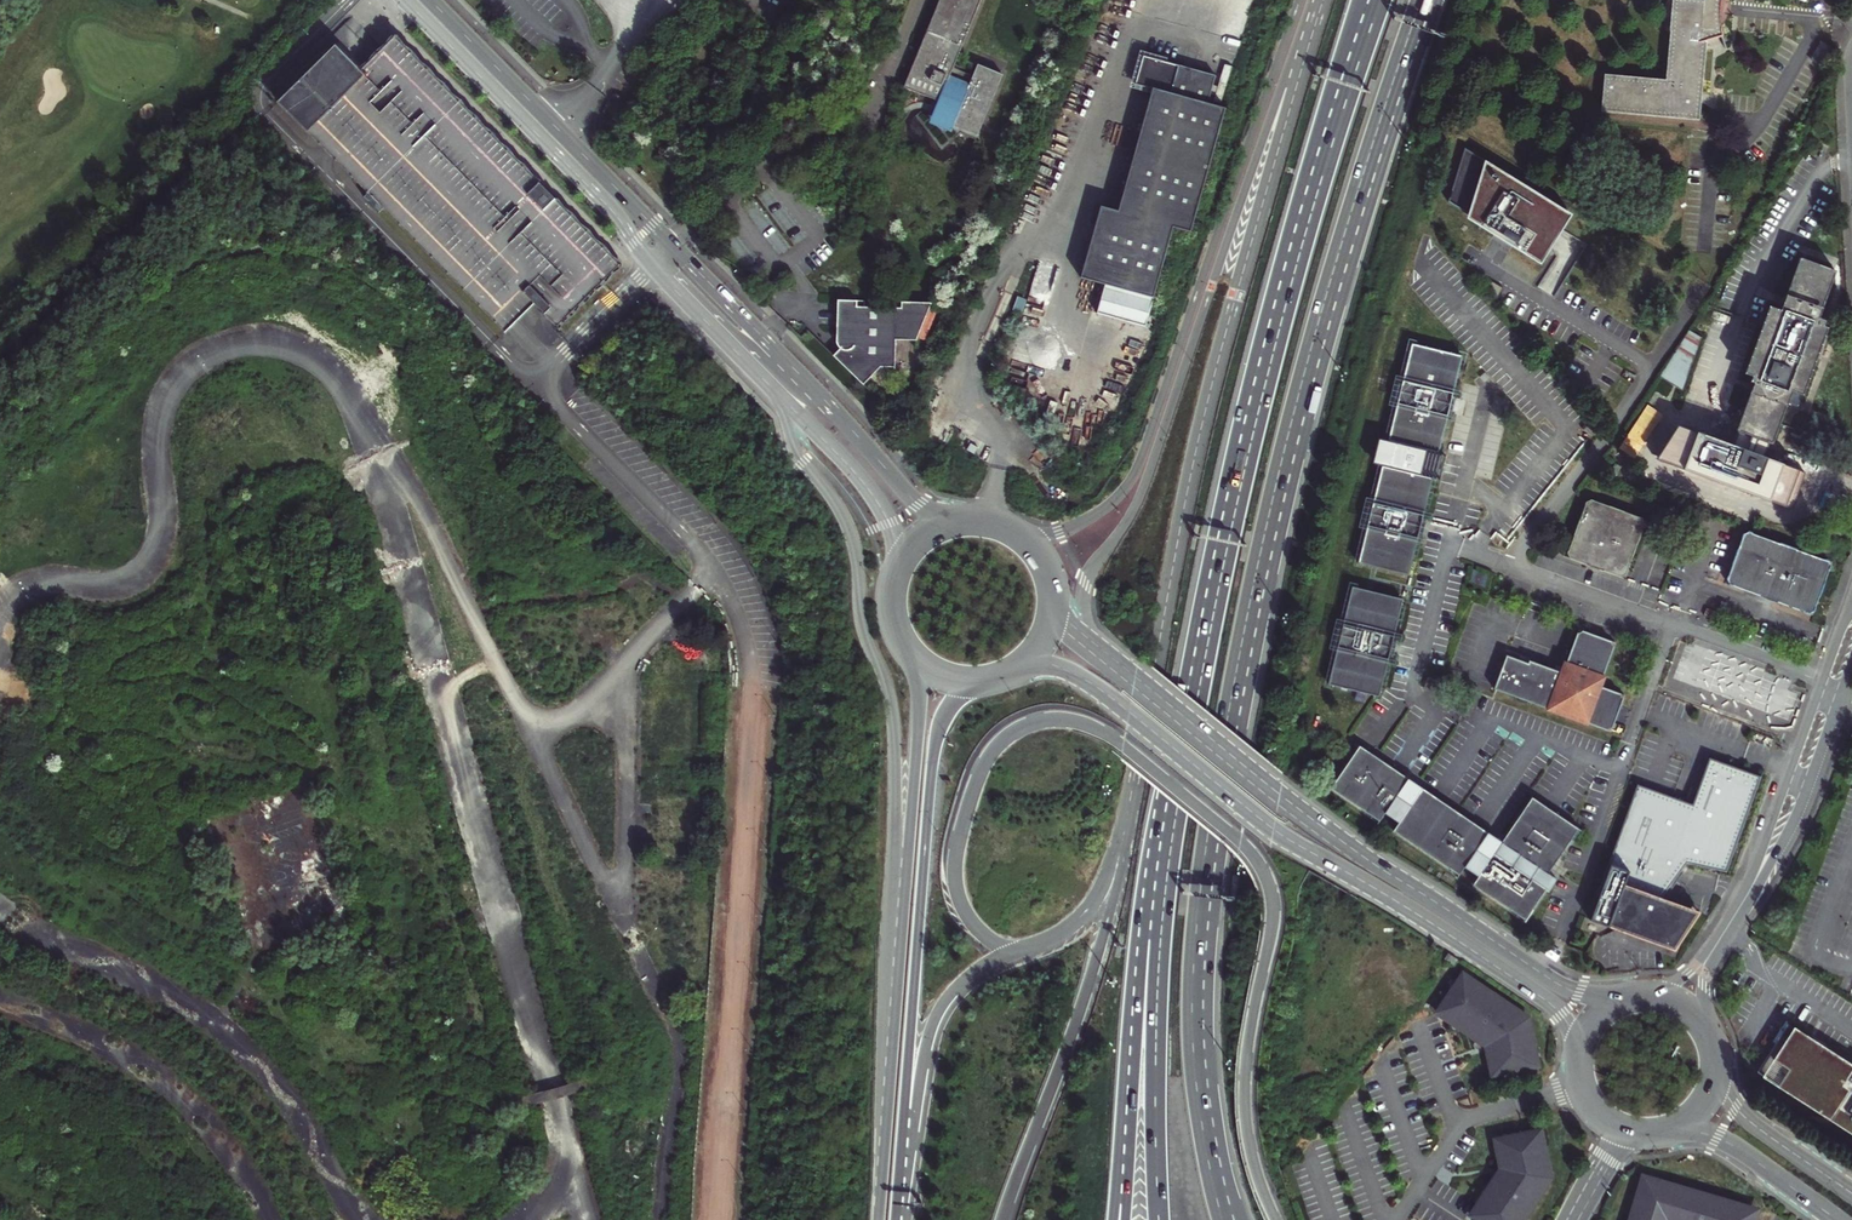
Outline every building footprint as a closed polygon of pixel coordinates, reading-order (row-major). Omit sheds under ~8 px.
[(904,87),(938,101),(940,102),(940,101),(943,102),(947,108),(949,111),(951,115),(951,118),(953,120),(954,122),(953,126),(954,127),(977,136),(1003,75),(978,65),(973,76),(953,68),(981,0),(940,0),(904,87)] [(1602,109),(1701,119),(1708,41),(1724,34),(1720,12),(1722,0),(1675,0),(1666,79),(1605,73),(1602,109)] [(343,45),(282,107),(327,151),(512,334),(541,305),(565,328),(627,265),(398,40),(368,70),(343,45)] [(1820,44),(1810,61),(1821,67),(1830,49),(1820,44)] [(1227,109),(1209,104),(1217,76),(1145,55),(1136,84),(1154,89),(1118,210),(1101,205),(1080,277),(1153,298),(1173,228),(1191,233),(1227,109)] [(929,123),(952,132),(954,127),(953,126),(954,122),(953,120),(951,118),(951,115),(949,111),(947,108),(943,102),(940,101),(940,102),(938,101),(929,123)] [(1568,207),(1464,142),(1447,196),(1502,230),(1538,253),(1549,236),(1568,207)] [(1738,431),(1773,444),(1789,404),(1786,403),(1788,400),(1798,372),(1807,375),(1811,376),(1829,329),(1825,327),(1827,322),(1818,319),(1821,312),(1823,312),(1838,272),(1802,259),(1787,299),(1790,300),(1785,312),(1773,308),(1748,375),(1754,377),(1752,382),(1758,384),(1755,392),(1753,391),(1738,431)] [(1037,262),(1031,297),(1051,300),(1057,265),(1037,262)] [(865,301),(838,300),(837,320),(836,339),(838,346),(840,348),(833,356),(864,385),(881,367),(894,368),(896,340),(917,341),(932,303),(901,302),(901,308),(865,307),(865,301)] [(1661,382),(1681,390),(1701,340),(1682,332),(1661,382)] [(1463,356),(1411,343),(1401,384),(1397,400),(1387,441),(1408,447),(1408,448),(1426,452),(1427,451),(1439,454),(1449,413),(1453,397),(1463,356)] [(771,433),(764,435),(766,446),(773,444),(771,433)] [(1588,437),(1583,433),(1575,443),(1581,447),(1588,437)] [(1403,470),(1382,465),(1371,507),(1367,523),(1358,563),(1410,576),(1419,535),(1423,519),(1433,478),(1421,475),(1426,452),(1408,448),(1403,470)] [(1644,522),(1589,502),(1570,555),(1623,576),(1644,522)] [(1835,563),(1747,531),(1727,585),(1816,617),(1835,563)] [(1486,591),(1490,577),(1470,572),(1466,586),(1486,591)] [(1404,598),(1354,586),(1331,683),(1381,695),(1404,598)] [(1730,605),(1724,603),(1719,614),(1726,616),(1730,605)] [(1614,644),(1577,631),(1561,674),(1527,662),(1526,665),(1505,657),(1492,691),(1609,733),(1622,697),(1597,688),(1614,644)] [(1506,654),(1505,657),(1526,665),(1527,662),(1506,654)] [(712,656),(713,671),(722,670),(721,655),(712,656)] [(1363,748),(1330,788),(1379,821),(1385,813),(1399,823),(1422,788),(1363,748)] [(1763,776),(1711,757),(1694,803),(1679,798),(1639,783),(1598,894),(1600,894),(1591,919),(1680,952),(1700,911),(1661,896),(1687,862),(1727,871),(1763,776)] [(1502,842),(1422,788),(1399,823),(1393,831),(1459,875),(1464,867),(1478,876),(1473,885),(1524,919),(1544,888),(1548,891),(1557,879),(1548,873),(1578,829),(1532,797),(1502,842)] [(1452,965),(1455,960),(1446,953),(1442,958),(1452,965)] [(1490,1074),(1519,1068),(1519,1065),(1521,1065),(1523,1065),(1524,1064),(1526,1063),(1528,1062),(1529,1060),(1530,1058),(1531,1056),(1531,1055),(1531,1053),(1531,1052),(1531,1051),(1530,1050),(1530,1049),(1532,1048),(1526,1017),(1470,979),(1455,981),(1435,1011),(1438,1013),(1485,1045),(1490,1074)] [(1755,1073),(1851,1126),(1851,1062),(1788,1028),(1780,1044),(1773,1040),(1770,1045),(1755,1073)] [(1536,1065),(1532,1048),(1530,1049),(1530,1050),(1531,1051),(1531,1052),(1531,1053),(1531,1055),(1531,1056),(1530,1058),(1529,1060),(1528,1062),(1526,1063),(1524,1064),(1523,1065),(1521,1065),(1519,1065),(1519,1068),(1536,1065)] [(1539,1129),(1523,1133),(1523,1135),(1526,1135),(1528,1134),(1531,1135),(1535,1136),(1538,1139),(1539,1142),(1540,1146),(1543,1146),(1539,1129)] [(1469,1214),(1479,1219),(1521,1219),(1549,1177),(1543,1146),(1540,1146),(1539,1142),(1538,1139),(1535,1136),(1531,1135),(1528,1134),(1526,1135),(1523,1135),(1523,1133),(1494,1139),(1499,1166),(1500,1168),(1492,1180),(1477,1203),(1469,1214)] [(1500,1168),(1499,1166),(1490,1168),(1492,1180),(1500,1168)] [(1656,1184),(1659,1184),(1660,1181),(1642,1176),(1637,1194),(1640,1195),(1642,1191),(1644,1188),(1646,1186),(1650,1184),(1653,1184),(1656,1184)] [(1629,1219),(1750,1219),(1749,1216),(1748,1215),(1746,1211),(1744,1210),(1740,1208),(1738,1208),(1739,1205),(1660,1181),(1659,1184),(1656,1184),(1653,1184),(1650,1184),(1646,1186),(1644,1188),(1642,1191),(1640,1195),(1637,1194),(1629,1219)] [(1757,1210),(1739,1205),(1738,1208),(1740,1208),(1744,1210),(1746,1211),(1748,1215),(1749,1216),(1750,1219),(1754,1219),(1757,1210)]
